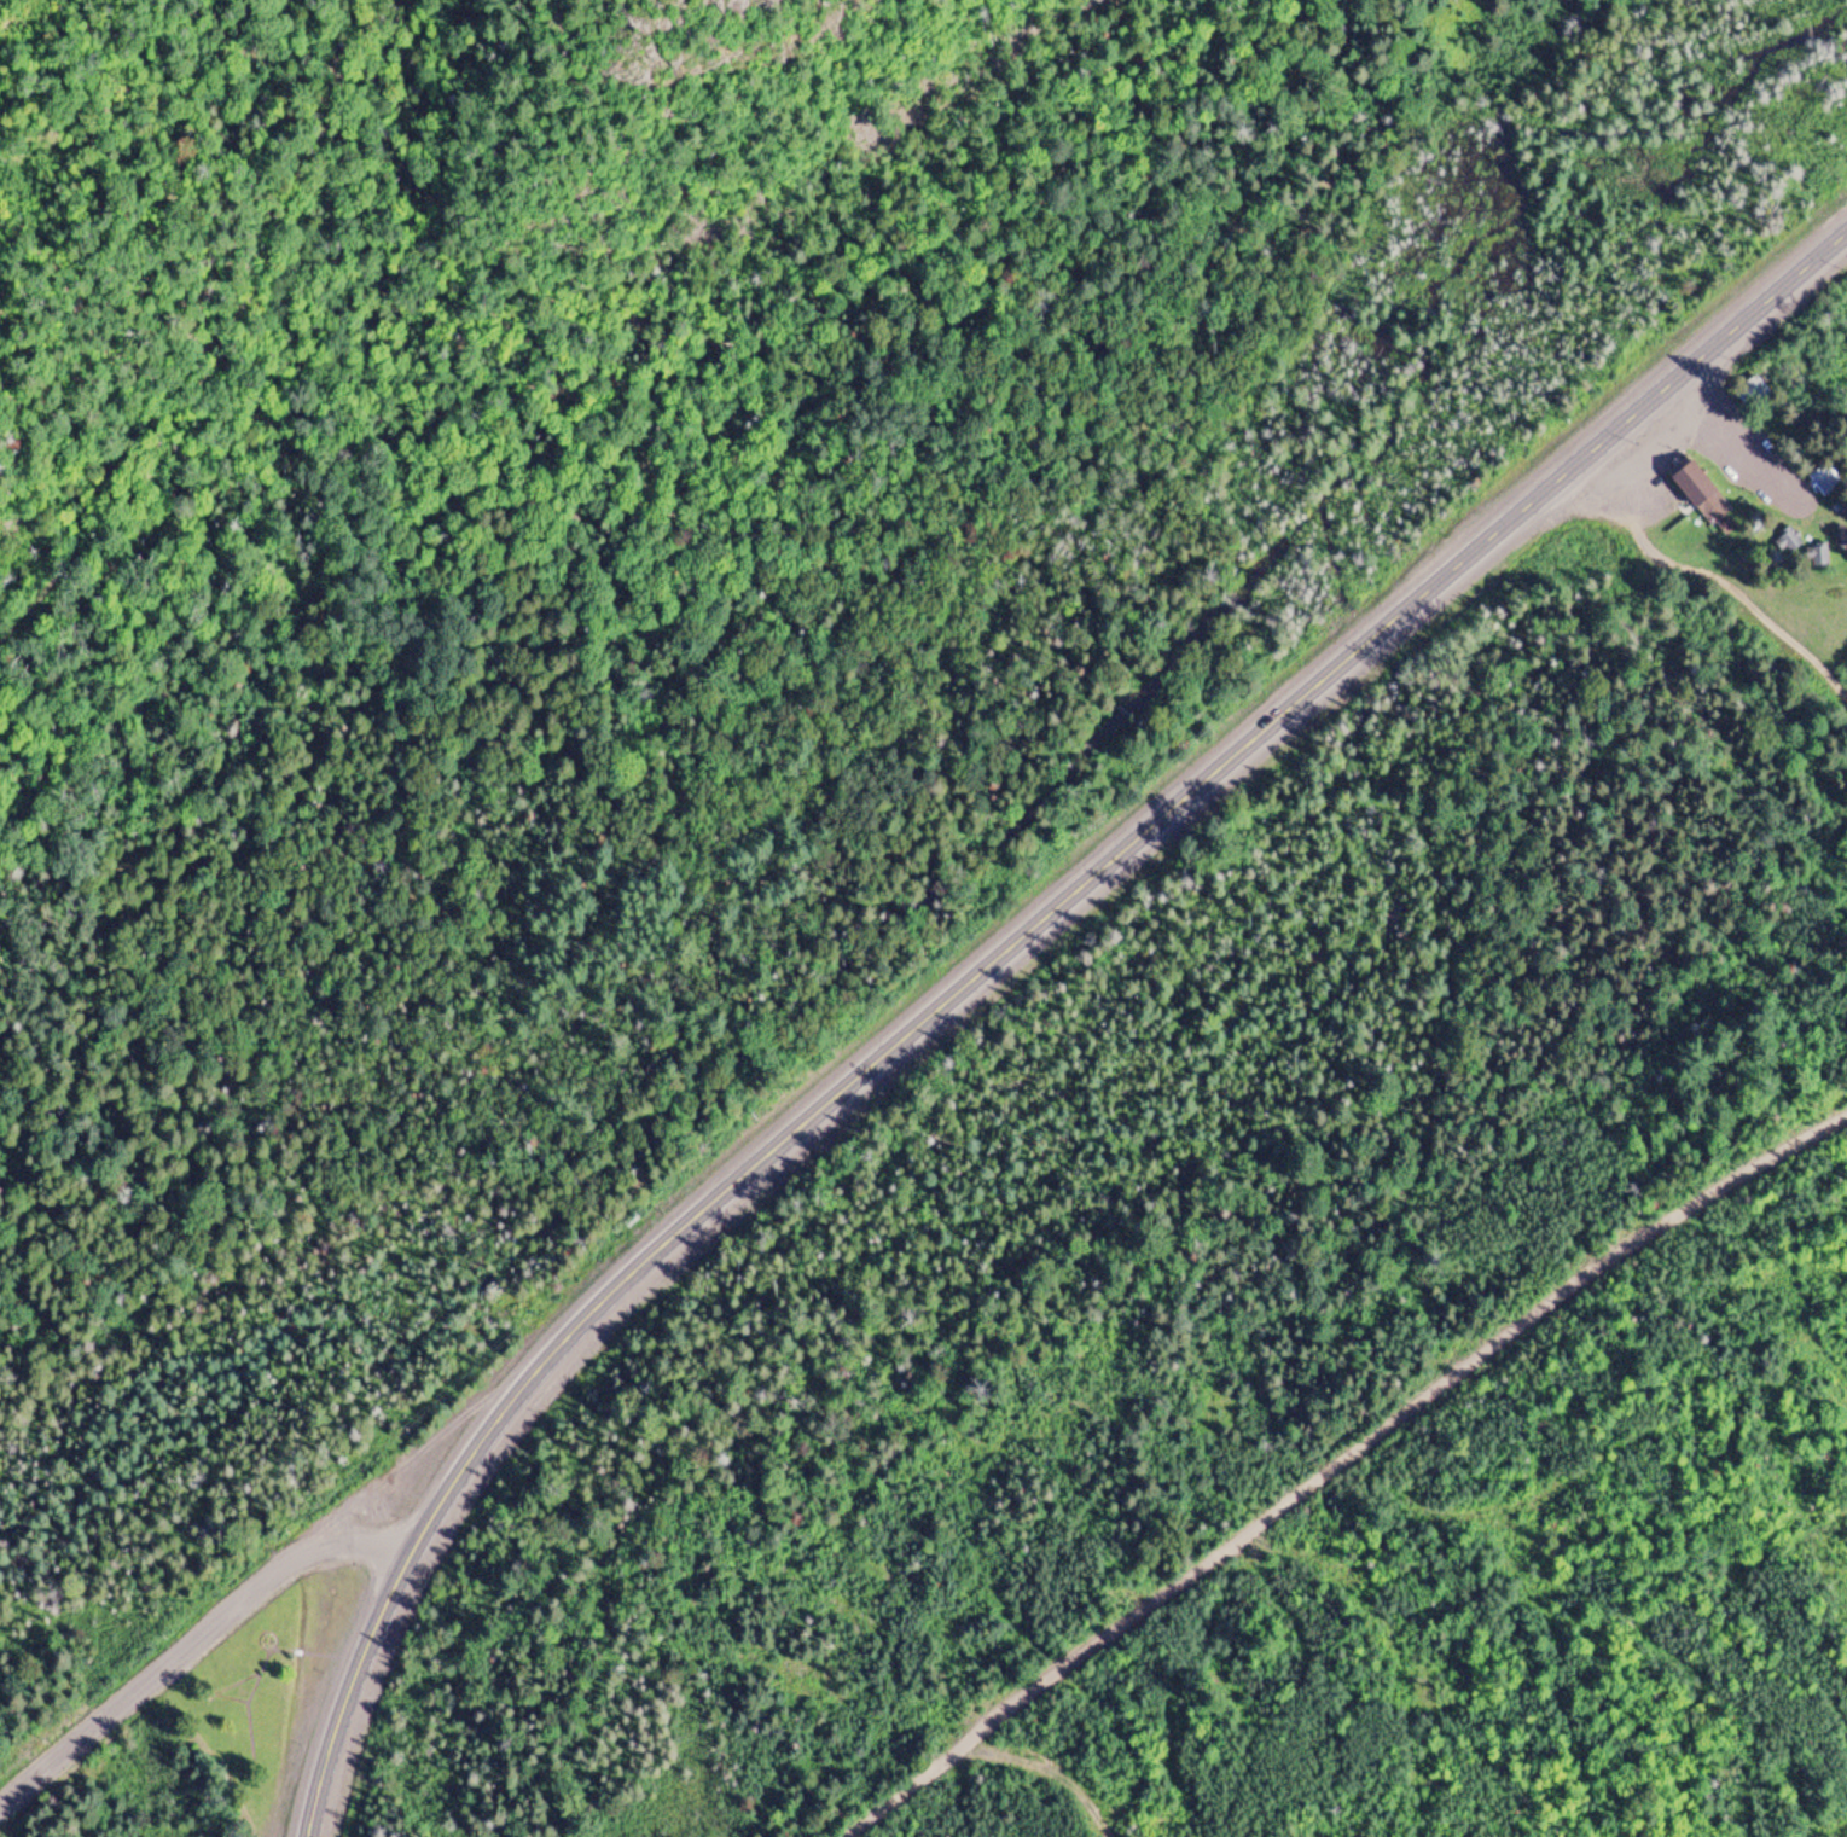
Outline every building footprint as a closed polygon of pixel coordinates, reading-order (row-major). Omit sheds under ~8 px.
[(1671,476),(1689,458),(1725,498),(1707,515),(1671,476)] [(1775,536),(1782,553),(1800,546),(1793,529),(1775,536)]
